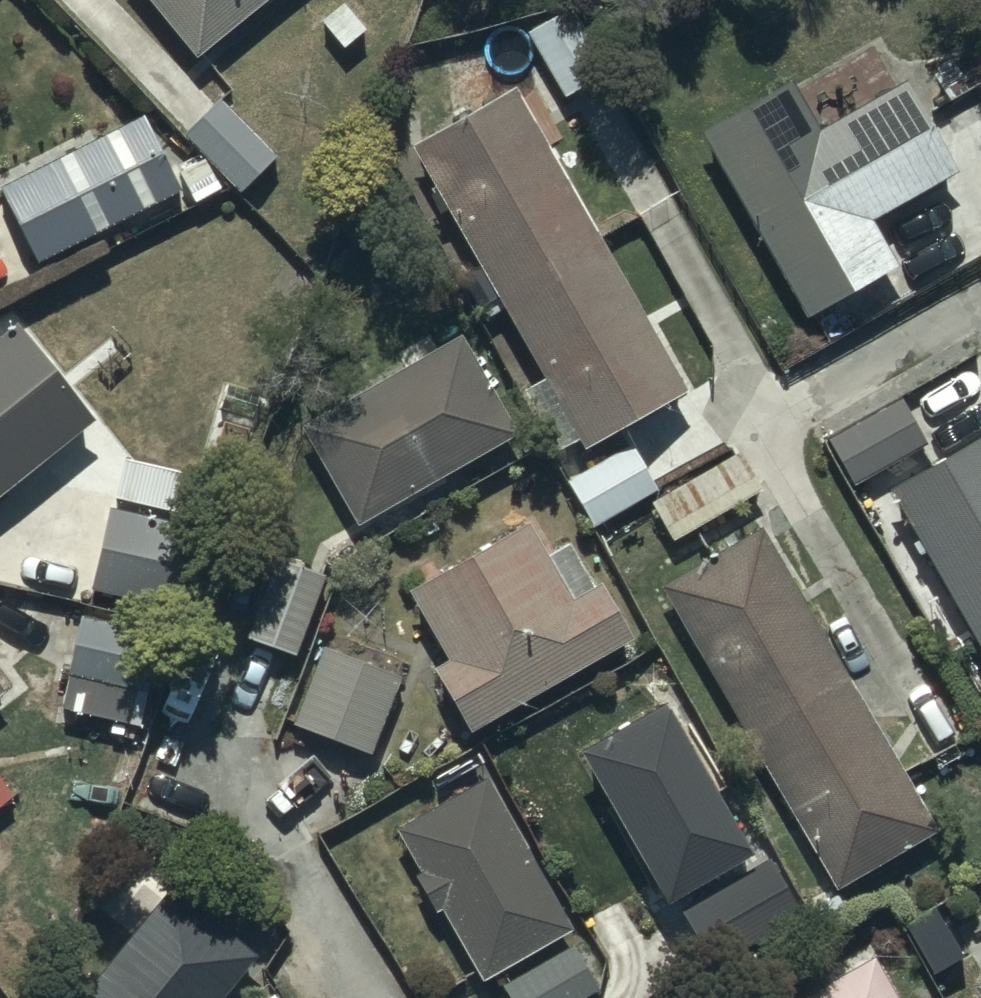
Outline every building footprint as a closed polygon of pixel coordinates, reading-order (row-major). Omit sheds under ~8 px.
[(250,0),(154,0),(167,15),(122,55),(233,181),(271,148),(214,84),(223,76),(197,47),(250,0)] [(789,67),(696,121),(802,305),(892,253),(867,209),(952,159),(901,71),(819,118),(789,67)] [(683,377),(511,75),(408,134),(541,368),(518,381),(554,443),(576,430),(580,436),(683,377)] [(0,191),(0,197),(38,275),(193,200),(198,210),(225,197),(209,164),(177,180),(148,120),(0,191)] [(298,413),(354,514),(512,426),(456,326),(298,413)] [(18,332),(0,346),(0,512),(99,431),(18,332)] [(898,386),(826,429),(853,474),(925,431),(898,386)] [(884,476),(980,645),(980,424),(884,476)] [(589,518),(653,479),(628,437),(564,476),(589,518)] [(754,483),(731,443),(648,491),(671,531),(754,483)] [(106,497),(88,576),(220,606),(238,527),(106,497)] [(468,721),(627,627),(594,571),(568,586),(522,507),(403,577),(443,647),(429,655),(468,721)] [(760,520),(658,579),(831,878),(933,819),(760,520)] [(293,648),(322,564),(270,544),(241,630),(293,648)] [(67,680),(144,692),(153,631),(76,620),(67,680)] [(367,746),(397,665),(318,635),(288,716),(367,746)] [(672,690),(578,741),(662,894),(756,842),(672,690)] [(568,918),(484,767),(394,818),(417,860),(412,863),(434,902),(437,900),(477,969),(568,918)] [(797,901),(768,852),(680,903),(708,952),(797,901)] [(165,879),(70,997),(210,997),(251,947),(165,879)] [(567,936),(498,977),(511,997),(563,997),(593,980),(567,936)] [(785,997),(899,997),(870,948),(785,997)] [(968,976),(980,997),(980,969),(968,976)]
